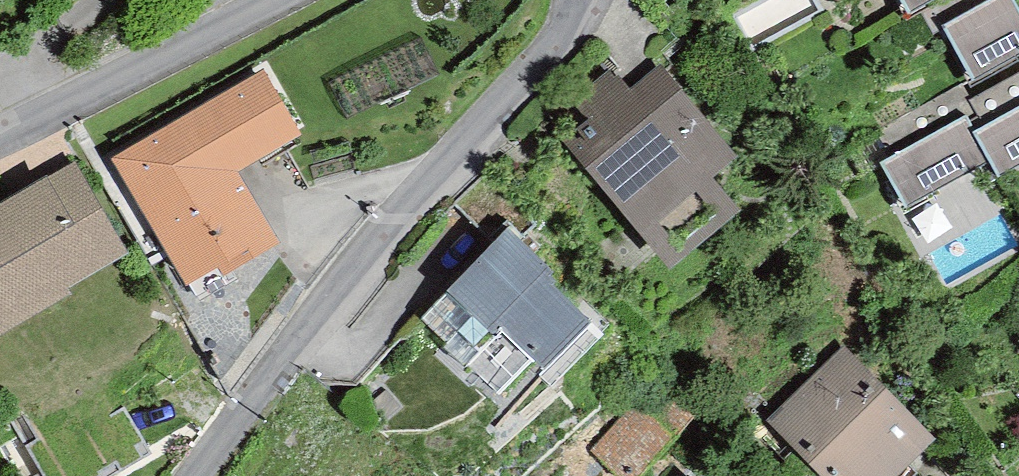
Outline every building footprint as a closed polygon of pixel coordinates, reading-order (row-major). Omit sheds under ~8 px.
[(919,9),(934,0),(902,0),(910,14),(919,9)] [(1018,54),(1018,11),(1013,0),(934,0),(919,9),(934,35),(944,29),(972,80),(1018,54)] [(565,138),(671,267),(741,210),(713,176),(736,157),(660,64),(630,89),(613,69),(575,101),(589,119),(565,138)] [(112,158),(187,285),(218,268),(223,275),(279,241),(239,171),(301,134),(263,70),(112,158)] [(998,178),(1018,168),(1018,72),(969,98),(965,100),(975,116),(968,119),(975,131),(972,132),(989,162),(998,178)] [(867,139),(907,209),(989,162),(972,132),(975,131),(968,119),(975,116),(965,100),(969,98),(961,85),(867,139)] [(67,293),(64,288),(127,252),(74,161),(0,204),(0,332),(67,293)] [(509,230),(424,318),(469,362),(500,392),(533,358),(544,369),(590,321),(552,284),(555,280),(550,275),(553,272),(509,230)] [(818,475),(899,475),(937,439),(846,343),(765,421),(818,475)] [(12,418),(46,475),(111,475),(150,453),(101,367),(12,418)]
